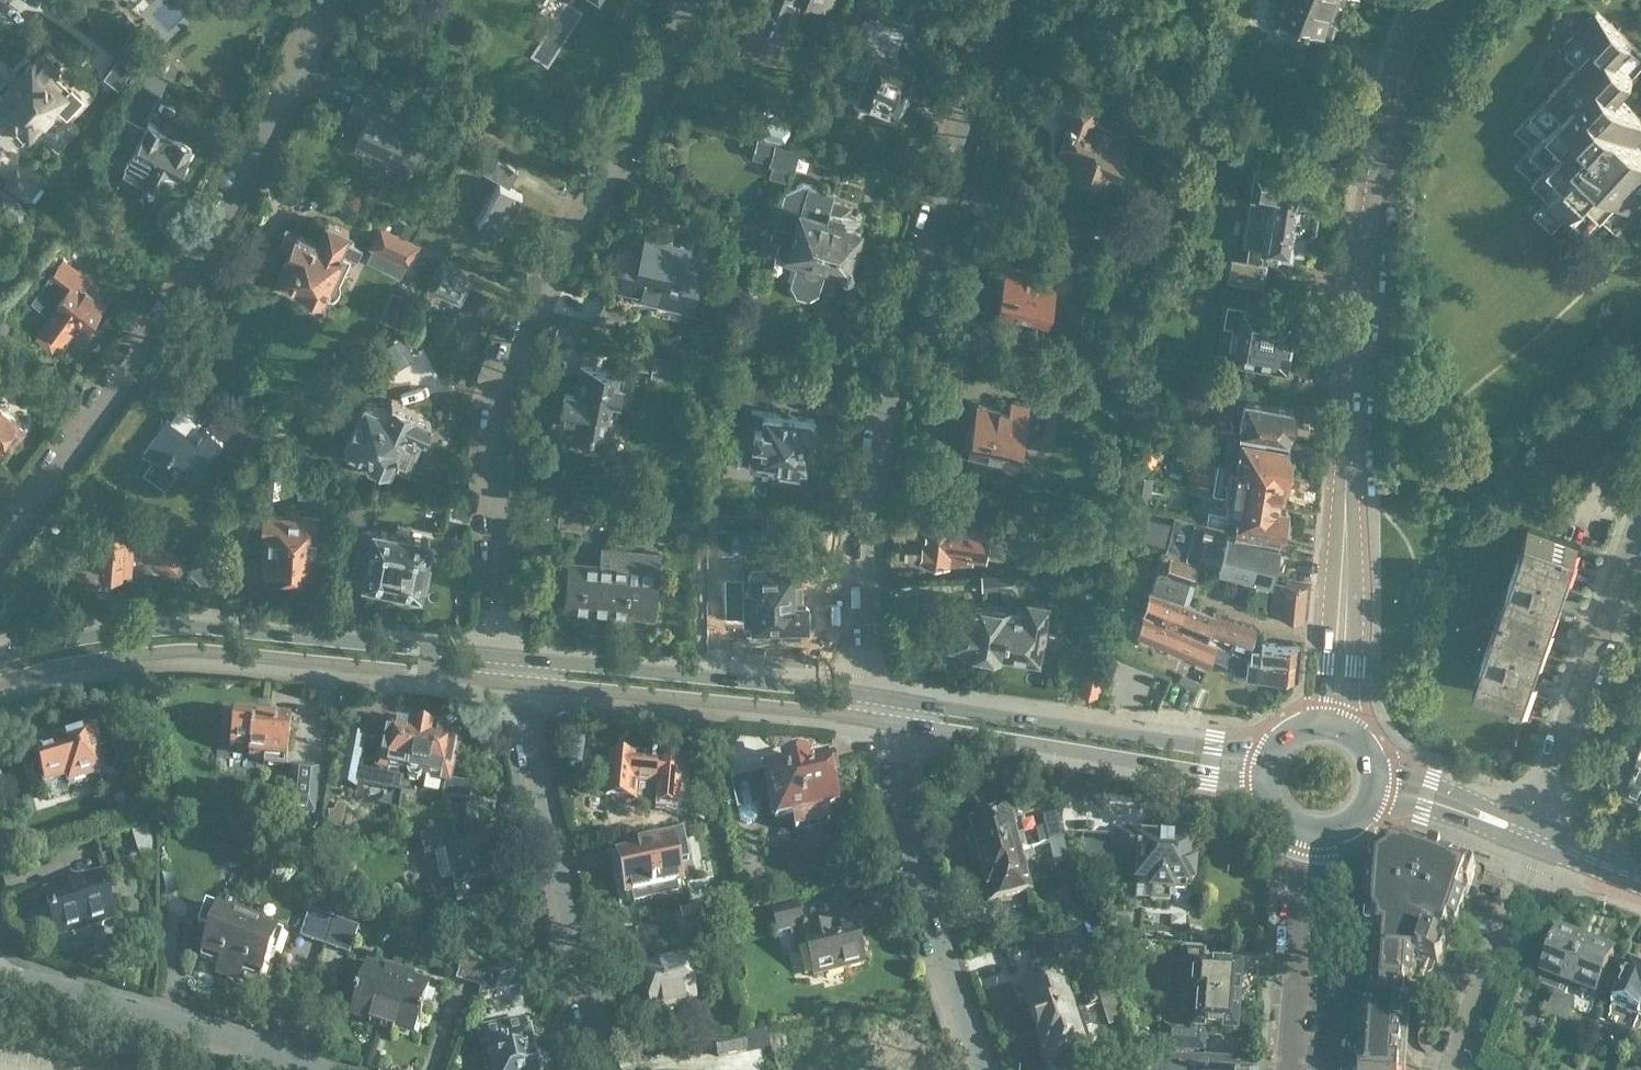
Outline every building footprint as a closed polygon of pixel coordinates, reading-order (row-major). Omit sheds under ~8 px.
[(742,40),(777,55),(778,54),(777,54),(783,39),(784,39),(785,38),(787,39),(794,21),(792,20),(800,0),(758,0),(742,40)] [(835,0),(806,0),(830,11),(835,0)] [(1326,0),(1278,0),(1273,16),(1280,19),(1278,26),(1301,35),(1303,29),(1322,36),(1335,3),(1326,0)] [(1588,234),(1604,217),(1621,233),(1640,212),(1640,181),(1639,179),(1640,177),(1640,152),(1626,138),(1640,122),(1640,118),(1619,97),(1636,80),(1618,63),(1634,46),(1598,12),(1564,48),(1581,64),(1532,116),(1549,132),(1533,150),(1551,167),(1535,184),(1588,234)] [(857,45),(847,72),(864,78),(857,96),(860,97),(858,103),(875,109),(877,103),(897,110),(905,88),(907,88),(911,75),(910,75),(914,64),(893,56),(902,29),(865,16),(854,44),(857,45)] [(106,74),(122,83),(135,59),(120,48),(106,74)] [(5,126),(6,124),(22,138),(73,84),(57,69),(58,67),(41,51),(0,96),(0,121),(5,126)] [(137,63),(117,100),(147,117),(168,80),(137,63)] [(383,150),(411,164),(413,159),(418,161),(422,152),(417,149),(426,131),(401,120),(404,113),(359,91),(349,112),(365,120),(357,140),(354,145),(379,157),(383,150)] [(1066,167),(1111,183),(1127,136),(1094,124),(1102,101),(1073,91),(1067,111),(1073,113),(1060,151),(1070,155),(1066,167)] [(128,154),(125,160),(126,162),(124,167),(169,191),(189,152),(188,151),(192,143),(178,135),(182,128),(166,120),(162,127),(148,120),(144,128),(126,119),(112,145),(128,154)] [(772,163),(768,175),(787,180),(790,168),(794,169),(799,150),(759,137),(754,155),(771,160),(770,162),(772,163)] [(478,218),(501,231),(523,193),(510,186),(519,171),(481,149),(472,164),(499,180),(478,218)] [(3,183),(28,202),(41,183),(16,165),(3,183)] [(1286,223),(1306,227),(1314,222),(1316,207),(1311,200),(1308,200),(1309,190),(1301,189),(1303,173),(1273,168),(1272,169),(1254,166),(1249,194),(1257,195),(1269,197),(1269,195),(1290,198),(1286,223)] [(785,189),(775,222),(862,248),(862,247),(858,245),(865,223),(860,222),(862,217),(850,213),(852,205),(833,199),(836,190),(803,180),(785,189)] [(1,188),(0,189),(0,210),(19,225),(31,210),(1,188)] [(1230,255),(1226,279),(1263,285),(1267,261),(1261,260),(1264,245),(1302,252),(1306,227),(1286,223),(1290,198),(1269,195),(1269,197),(1257,195),(1249,194),(1241,243),(1247,244),(1245,258),(1230,255)] [(277,274),(325,296),(327,293),(332,295),(334,295),(337,294),(339,292),(341,286),(341,283),(340,280),(352,256),(358,259),(363,248),(347,240),(351,231),(327,220),(318,239),(298,229),(297,230),(287,225),(276,247),(287,252),(277,274)] [(365,243),(411,265),(422,242),(376,220),(365,243)] [(755,223),(738,220),(735,234),(752,238),(755,223)] [(862,248),(775,222),(774,221),(770,237),(770,238),(779,240),(774,258),(797,265),(791,282),(797,292),(809,295),(818,290),(828,260),(842,264),(841,265),(843,269),(848,270),(852,268),(857,249),(861,250),(862,248)] [(654,300),(685,308),(686,305),(693,307),(701,273),(683,269),(687,251),(683,250),(684,244),(646,234),(640,258),(635,258),(633,258),(631,260),(630,263),(628,271),(625,270),(621,286),(656,295),(654,300)] [(64,247),(32,291),(54,307),(42,324),(61,338),(73,320),(85,328),(105,299),(90,288),(101,273),(64,247)] [(429,285),(460,300),(472,274),(441,259),(429,285)] [(1048,318),(1059,264),(1041,260),(1039,270),(1007,263),(1002,288),(997,287),(993,305),(998,306),(997,307),(1002,308),(1001,313),(1041,322),(1043,316),(1048,318)] [(593,326),(617,337),(628,312),(605,301),(593,326)] [(1232,355),(1285,363),(1294,312),(1241,303),(1241,304),(1227,301),(1227,304),(1224,304),(1221,320),(1223,321),(1223,323),(1231,325),(1229,334),(1224,333),(1221,354),(1232,356),(1232,355)] [(635,349),(632,365),(652,369),(651,375),(672,379),(677,357),(635,349)] [(576,424),(608,431),(612,412),(611,411),(613,401),(619,402),(623,383),(619,382),(621,369),(582,361),(575,392),(565,390),(560,412),(577,416),(576,424)] [(230,425),(214,414),(187,395),(170,419),(169,418),(145,452),(162,464),(168,456),(169,457),(170,456),(196,474),(230,425)] [(367,456),(364,462),(367,469),(381,475),(388,472),(390,465),(392,465),(392,464),(407,471),(431,417),(414,410),(415,408),(390,398),(387,405),(364,395),(358,410),(357,409),(357,410),(352,408),(346,411),(341,422),(343,427),(349,431),(343,445),(367,456)] [(1239,425),(1290,434),(1292,423),(1290,423),(1293,404),(1244,395),(1239,425)] [(969,448),(1019,458),(1030,404),(1011,400),(1009,409),(978,402),(973,429),(969,428),(965,443),(969,444),(969,448)] [(7,455),(26,428),(14,418),(17,414),(10,409),(10,404),(6,401),(0,402),(0,450),(7,455)] [(760,437),(756,468),(798,474),(800,462),(805,463),(808,438),(812,438),(813,434),(817,431),(818,424),(814,420),(815,416),(752,408),(748,436),(760,437)] [(1224,461),(1285,471),(1286,467),(1290,465),(1291,458),(1288,454),(1290,441),(1229,431),(1224,461)] [(1216,460),(1211,490),(1285,502),(1281,501),(1282,492),(1285,492),(1288,488),(1290,477),(1288,472),(1285,471),(1224,461),(1216,460)] [(1188,475),(1186,485),(1206,490),(1208,479),(1188,475)] [(325,513),(339,517),(346,494),(332,490),(325,513)] [(1284,502),(1219,491),(1218,493),(1227,495),(1225,508),(1208,505),(1205,520),(1222,524),(1223,523),(1280,533),(1282,522),(1281,522),(1281,520),(1287,517),(1288,510),(1284,504),(1284,502)] [(559,525),(585,527),(587,502),(560,500),(559,525)] [(324,514),(301,513),(302,505),(285,504),(284,512),(265,511),(263,533),(266,533),(264,571),(318,574),(319,549),(323,549),(324,535),(323,534),(324,514)] [(950,557),(971,561),(973,552),(1001,555),(1004,529),(991,527),(991,524),(927,515),(924,536),(924,537),(921,555),(948,559),(949,548),(951,548),(950,557)] [(1138,516),(1133,538),(1167,547),(1166,550),(1218,566),(1219,565),(1250,572),(1249,577),(1255,578),(1256,573),(1271,577),(1280,540),(1226,528),(1174,516),(1172,525),(1138,516)] [(720,527),(716,527),(717,552),(756,550),(756,562),(749,563),(750,572),(746,572),(747,599),(750,599),(751,625),(783,624),(784,634),(801,634),(801,622),(807,622),(807,617),(810,614),(810,607),(806,605),(806,600),(803,600),(803,582),(794,582),(793,561),(765,562),(764,526),(732,527),(732,522),(720,522),(720,527)] [(134,552),(124,551),(126,531),(82,527),(79,557),(80,558),(79,564),(101,566),(101,571),(121,573),(121,571),(132,572),(134,552)] [(424,564),(429,538),(372,527),(372,529),(362,527),(353,578),(358,579),(358,576),(398,584),(395,598),(416,602),(418,588),(419,589),(419,586),(426,587),(430,565),(424,564)] [(1516,567),(1568,585),(1570,581),(1567,580),(1578,547),(1528,530),(1516,567)] [(171,576),(176,579),(187,565),(181,561),(183,559),(155,538),(143,555),(171,576)] [(565,605),(610,609),(615,546),(601,545),(600,563),(570,561),(565,605)] [(615,546),(610,609),(654,614),(660,550),(615,546)] [(1154,572),(1141,611),(1142,612),(1207,638),(1216,612),(1214,611),(1183,599),(1190,579),(1166,571),(1172,554),(1161,550),(1154,572)] [(1190,579),(1194,580),(1200,563),(1172,554),(1166,571),(1190,579)] [(1502,606),(1552,623),(1563,591),(1566,592),(1568,585),(1516,567),(1502,606)] [(950,642),(1002,651),(1012,588),(1009,588),(1012,570),(1009,570),(983,573),(983,587),(997,586),(1003,587),(1001,593),(1005,594),(1003,606),(968,600),(966,608),(956,606),(953,623),(948,626),(946,637),(950,642)] [(1012,588),(1002,651),(1039,657),(1045,619),(1054,620),(1057,602),(1048,600),(1049,598),(1026,594),(1024,606),(1015,605),(1018,590),(1022,570),(1012,570),(1009,588),(1012,588)] [(1271,614),(1303,618),(1307,583),(1275,580),(1271,614)] [(1552,623),(1502,606),(1489,642),(1542,661),(1544,656),(1541,655),(1552,623)] [(1133,633),(1206,664),(1210,654),(1216,642),(1207,638),(1142,612),(1133,633)] [(1207,638),(1216,642),(1251,657),(1299,661),(1300,644),(1262,641),(1261,644),(1250,642),(1256,625),(1216,612),(1207,638)] [(1216,642),(1210,654),(1235,665),(1234,675),(1247,676),(1247,672),(1258,675),(1297,678),(1299,661),(1251,657),(1216,642)] [(1542,661),(1489,642),(1476,681),(1525,699),(1537,666),(1540,667),(1542,661)] [(1102,668),(1099,668),(1082,665),(1079,679),(1080,679),(1078,688),(1097,691),(1098,682),(1100,682),(1102,668)] [(248,757),(264,759),(264,765),(283,767),(284,761),(286,762),(290,722),(264,719),(265,713),(254,712),(254,718),(233,715),(229,750),(249,752),(248,757)] [(347,734),(338,786),(357,790),(358,785),(401,793),(404,773),(406,775),(415,728),(388,723),(380,765),(362,762),(367,738),(347,734)] [(415,728),(406,775),(409,779),(418,780),(422,776),(445,781),(443,795),(470,800),(472,783),(448,778),(456,736),(415,728)] [(114,745),(109,747),(104,729),(72,739),(70,730),(58,734),(60,742),(54,744),(56,751),(34,757),(35,761),(30,769),(34,780),(39,782),(41,782),(43,789),(66,783),(68,789),(112,776),(115,778),(121,766),(119,763),(114,745)] [(1639,745),(1636,752),(1637,752),(1622,788),(1623,788),(1624,788),(1632,794),(1634,792),(1640,795),(1640,794),(1640,746),(1639,745)] [(598,780),(597,794),(606,794),(606,796),(638,799),(669,802),(670,784),(675,784),(677,758),(655,756),(656,753),(616,750),(615,757),(610,756),(608,781),(598,780)] [(316,814),(320,767),(292,764),(287,811),(316,814)] [(729,775),(715,778),(721,807),(726,805),(727,809),(735,807),(738,820),(743,823),(751,821),(754,816),(752,808),(765,805),(769,825),(791,820),(794,834),(829,826),(826,812),(834,810),(829,784),(832,783),(829,768),(825,769),(824,765),(805,769),(803,764),(782,769),(782,772),(764,775),(765,781),(752,784),(750,776),(730,780),(729,775)] [(465,805),(466,824),(478,823),(476,805),(465,805)] [(646,824),(660,826),(662,811),(648,810),(646,824)] [(969,821),(979,862),(1019,852),(1018,849),(1027,847),(1023,833),(1014,836),(1012,826),(1013,826),(1009,811),(969,821)] [(1049,842),(1049,844),(1062,841),(1056,815),(1045,818),(1047,828),(1038,831),(1041,844),(1049,842)] [(617,824),(619,839),(647,835),(645,820),(617,824)] [(146,827),(130,832),(138,858),(154,853),(146,827)] [(421,836),(425,855),(438,852),(444,878),(451,876),(456,901),(495,892),(484,841),(458,847),(453,828),(421,836)] [(635,851),(618,855),(622,877),(622,882),(623,886),(626,891),(627,896),(632,895),(634,903),(651,899),(649,891),(679,884),(674,861),(687,858),(681,831),(650,838),(651,843),(634,847),(635,851)] [(1111,859),(1111,832),(1084,831),(1083,858),(1111,859)] [(1114,861),(1136,863),(1136,864),(1138,864),(1137,882),(1152,883),(1150,902),(1168,903),(1169,892),(1186,894),(1186,884),(1191,884),(1192,867),(1188,867),(1189,859),(1188,859),(1189,851),(1171,849),(1172,844),(1162,843),(1162,837),(1129,835),(1129,838),(1116,837),(1116,844),(1114,861)] [(1062,841),(1049,844),(1055,867),(1068,864),(1062,841)] [(1411,1000),(1417,1001),(1422,987),(1429,966),(1437,968),(1444,964),(1475,873),(1464,869),(1467,863),(1408,843),(1406,850),(1389,844),(1381,850),(1380,848),(1378,849),(1380,851),(1372,856),(1366,929),(1368,931),(1367,951),(1365,981),(1364,988),(1355,987),(1351,1047),(1340,1046),(1338,1069),(1406,1069),(1411,1000)] [(1019,852),(979,862),(990,903),(1029,893),(1019,852)] [(53,918),(81,925),(93,922),(102,924),(107,917),(113,916),(101,879),(46,896),(53,918)] [(689,890),(697,927),(719,922),(715,903),(717,903),(713,884),(689,890)] [(214,975),(226,979),(248,914),(233,909),(231,915),(204,905),(197,927),(209,931),(199,958),(217,964),(214,975)] [(777,934),(789,931),(794,949),(805,946),(812,975),(863,963),(854,926),(834,931),(833,925),(802,932),(800,924),(801,924),(797,907),(772,913),(777,934)] [(300,936),(323,944),(333,917),(309,909),(300,936)] [(248,914),(226,979),(238,983),(242,973),(259,979),(269,951),(275,953),(282,932),(260,925),(262,919),(248,914)] [(333,917),(323,944),(349,953),(359,926),(333,917)] [(1554,949),(1539,986),(1555,993),(1565,997),(1566,997),(1570,987),(1587,944),(1561,933),(1559,937),(1555,938),(1552,946),(1554,949)] [(1058,951),(1053,934),(1030,940),(1036,958),(1058,951)] [(1094,957),(1123,958),(1124,941),(1094,940),(1094,957)] [(1587,944),(1570,987),(1597,998),(1615,956),(1587,944)] [(1178,966),(1175,999),(1190,1000),(1190,1002),(1235,1005),(1237,972),(1204,970),(1205,949),(1184,947),(1183,966),(1178,966)] [(481,987),(478,995),(486,975),(484,975),(488,965),(465,949),(456,979),(481,987)] [(694,998),(685,960),(643,969),(651,1007),(694,998)] [(368,1025),(379,1028),(398,969),(384,965),(383,970),(366,965),(350,1015),(369,1021),(368,1025)] [(1608,1023),(1633,1033),(1640,1014),(1640,967),(1636,965),(1632,968),(1629,966),(1612,1009),(1608,1023)] [(486,975),(478,995),(478,996),(493,994),(524,987),(519,967),(489,974),(486,975)] [(398,969),(379,1028),(393,1033),(394,1028),(413,1034),(429,984),(412,979),(414,974),(398,969)] [(1020,988),(1033,1028),(1072,1015),(1059,975),(1020,988)] [(1547,1015),(1556,1019),(1565,997),(1555,993),(1547,1015)] [(1565,997),(1556,1019),(1566,1023),(1575,1001),(1566,997),(1565,997)] [(1235,1005),(1190,1002),(1190,1003),(1192,1003),(1190,1030),(1164,1028),(1162,1050),(1204,1053),(1205,1033),(1233,1035),(1235,1005)] [(1072,1015),(1033,1028),(1047,1068),(1085,1055),(1072,1015)] [(492,1069),(544,1069),(545,1069),(543,1063),(538,1060),(535,1060),(535,1057),(534,1058),(529,1036),(526,1037),(522,1021),(477,1031),(480,1047),(487,1046),(492,1069)] [(714,1040),(718,1058),(748,1052),(745,1034),(714,1040)] [(1138,1052),(1143,1069),(1254,1069),(1255,1060),(1138,1052)]
